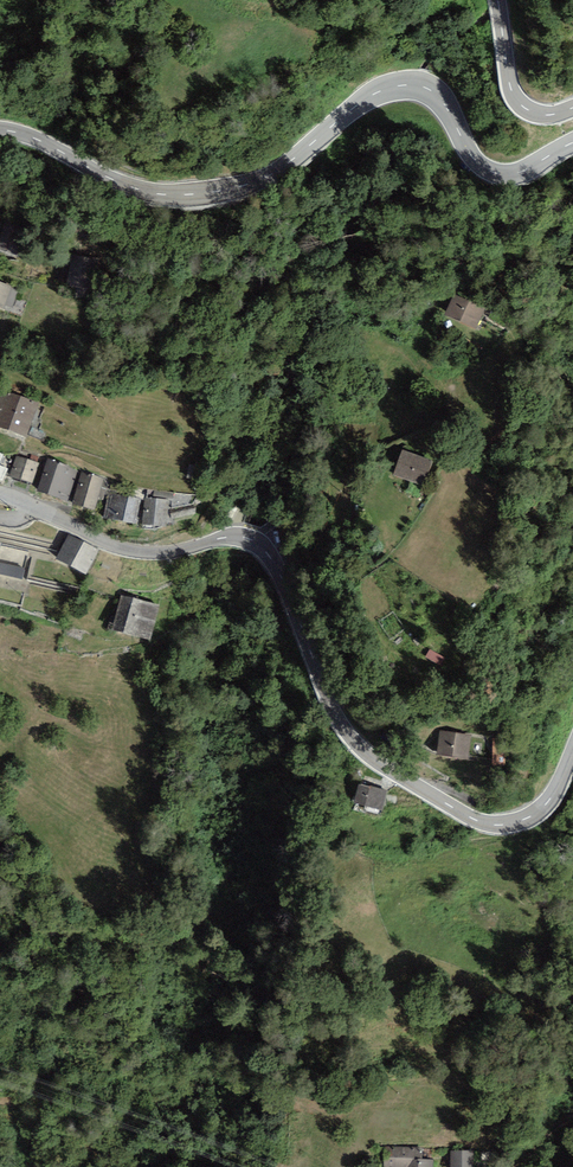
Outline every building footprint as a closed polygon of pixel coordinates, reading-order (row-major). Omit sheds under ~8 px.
[(71,256),(66,284),(90,289),(96,260),(71,256)] [(0,282),(0,308),(4,309),(5,305),(13,308),(19,292),(10,289),(11,286),(0,282)] [(455,294),(446,316),(476,328),(485,307),(455,294)] [(8,431),(21,396),(5,389),(0,401),(0,428),(8,431)] [(39,402),(21,396),(8,431),(26,438),(39,402)] [(402,450),(393,475),(423,485),(431,460),(402,450)] [(39,462),(17,455),(9,476),(31,483),(39,462)] [(78,471),(48,460),(37,490),(67,501),(78,471)] [(104,478),(82,471),(72,503),(94,510),(104,478)] [(139,498),(111,493),(108,493),(104,518),(135,523),(139,498)] [(169,499),(146,496),(142,523),(165,527),(169,499)] [(99,550),(68,534),(56,559),(87,574),(99,550)] [(22,579),(25,568),(0,562),(0,574),(22,579)] [(159,604),(121,595),(112,631),(150,640),(159,604)] [(472,735),(440,730),(436,755),(468,760),(472,735)] [(359,784),(354,804),(383,810),(387,790),(359,784)] [(384,1147),(383,1166),(433,1166),(433,1160),(422,1160),(422,1148),(384,1147)] [(451,1150),(450,1166),(473,1166),(473,1151),(451,1150)]
